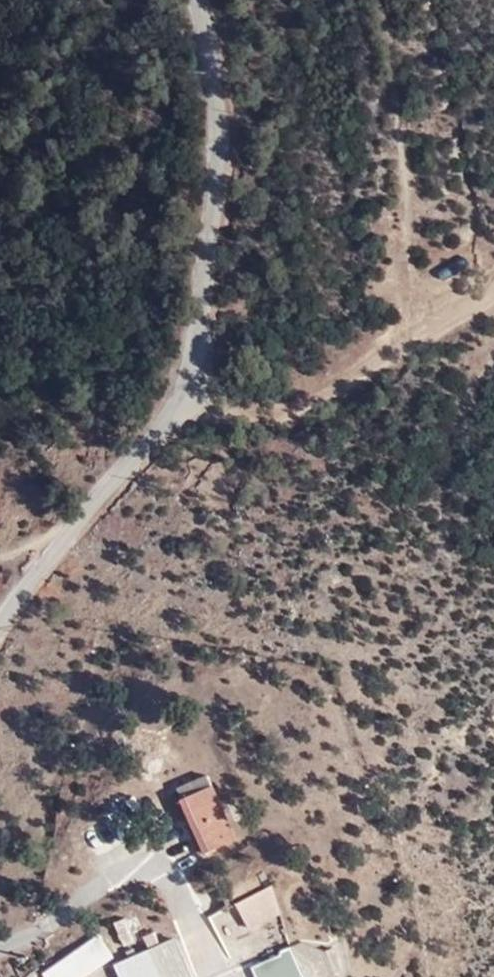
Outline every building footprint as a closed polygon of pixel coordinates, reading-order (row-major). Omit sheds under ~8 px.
[(181,792),(186,803),(214,791),(211,781),(181,792)] [(214,791),(186,803),(207,855),(236,843),(214,791)] [(281,912),(271,884),(234,903),(248,928),(281,912)] [(99,934),(41,973),(44,976),(86,976),(115,958),(99,934)] [(114,962),(120,976),(192,976),(174,935),(114,962)] [(289,948),(280,951),(280,957),(251,967),(255,976),(302,976),(289,948)]
